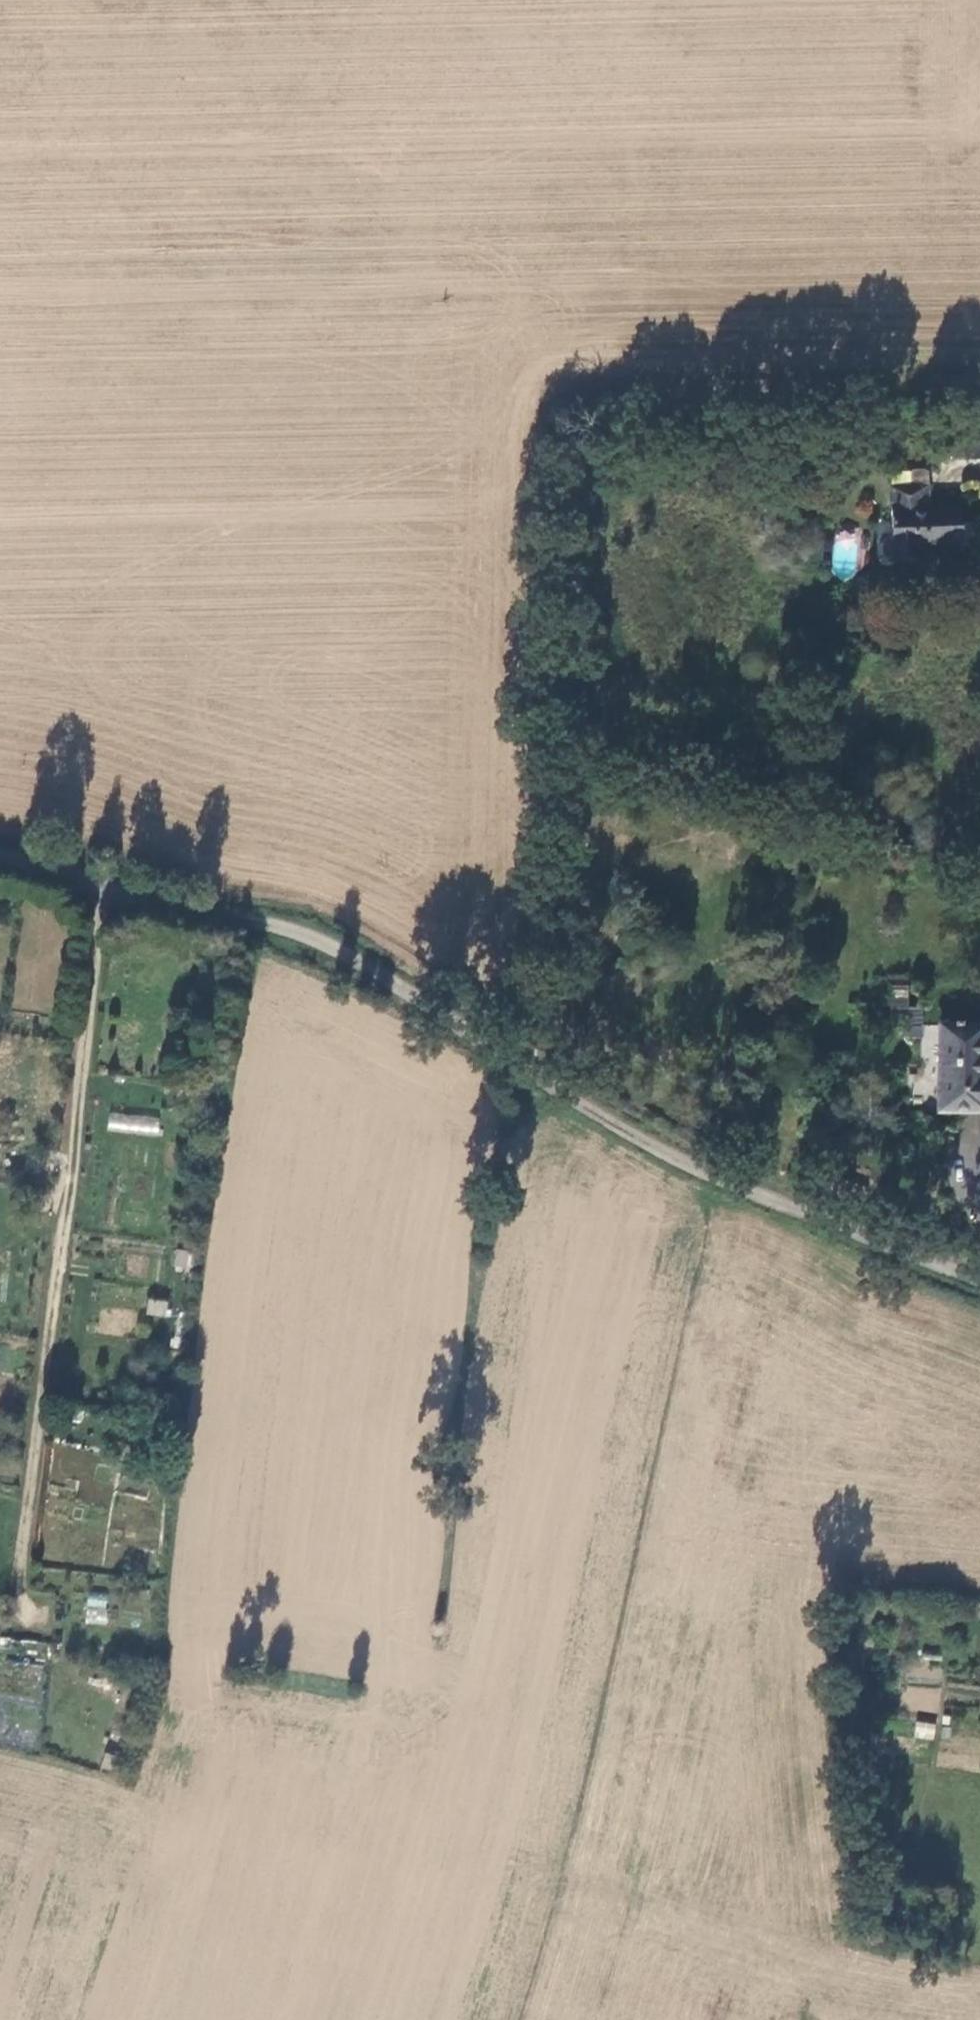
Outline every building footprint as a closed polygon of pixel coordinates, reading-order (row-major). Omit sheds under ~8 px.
[(927,490),(892,491),(893,561),(918,560),(918,552),(963,551),(962,509),(927,510),(927,490)] [(907,987),(891,987),(890,1038),(921,1039),(922,1010),(907,1010),(907,987)] [(941,1022),(940,1110),(979,1111),(979,1023),(941,1022)] [(158,1131),(158,1115),(107,1113),(107,1130),(158,1131)] [(164,1317),(166,1301),(148,1299),(146,1315),(164,1317)] [(86,1592),(85,1623),(106,1623),(107,1593),(86,1592)] [(913,1737),(933,1739),(935,1722),(914,1720),(913,1737)]
